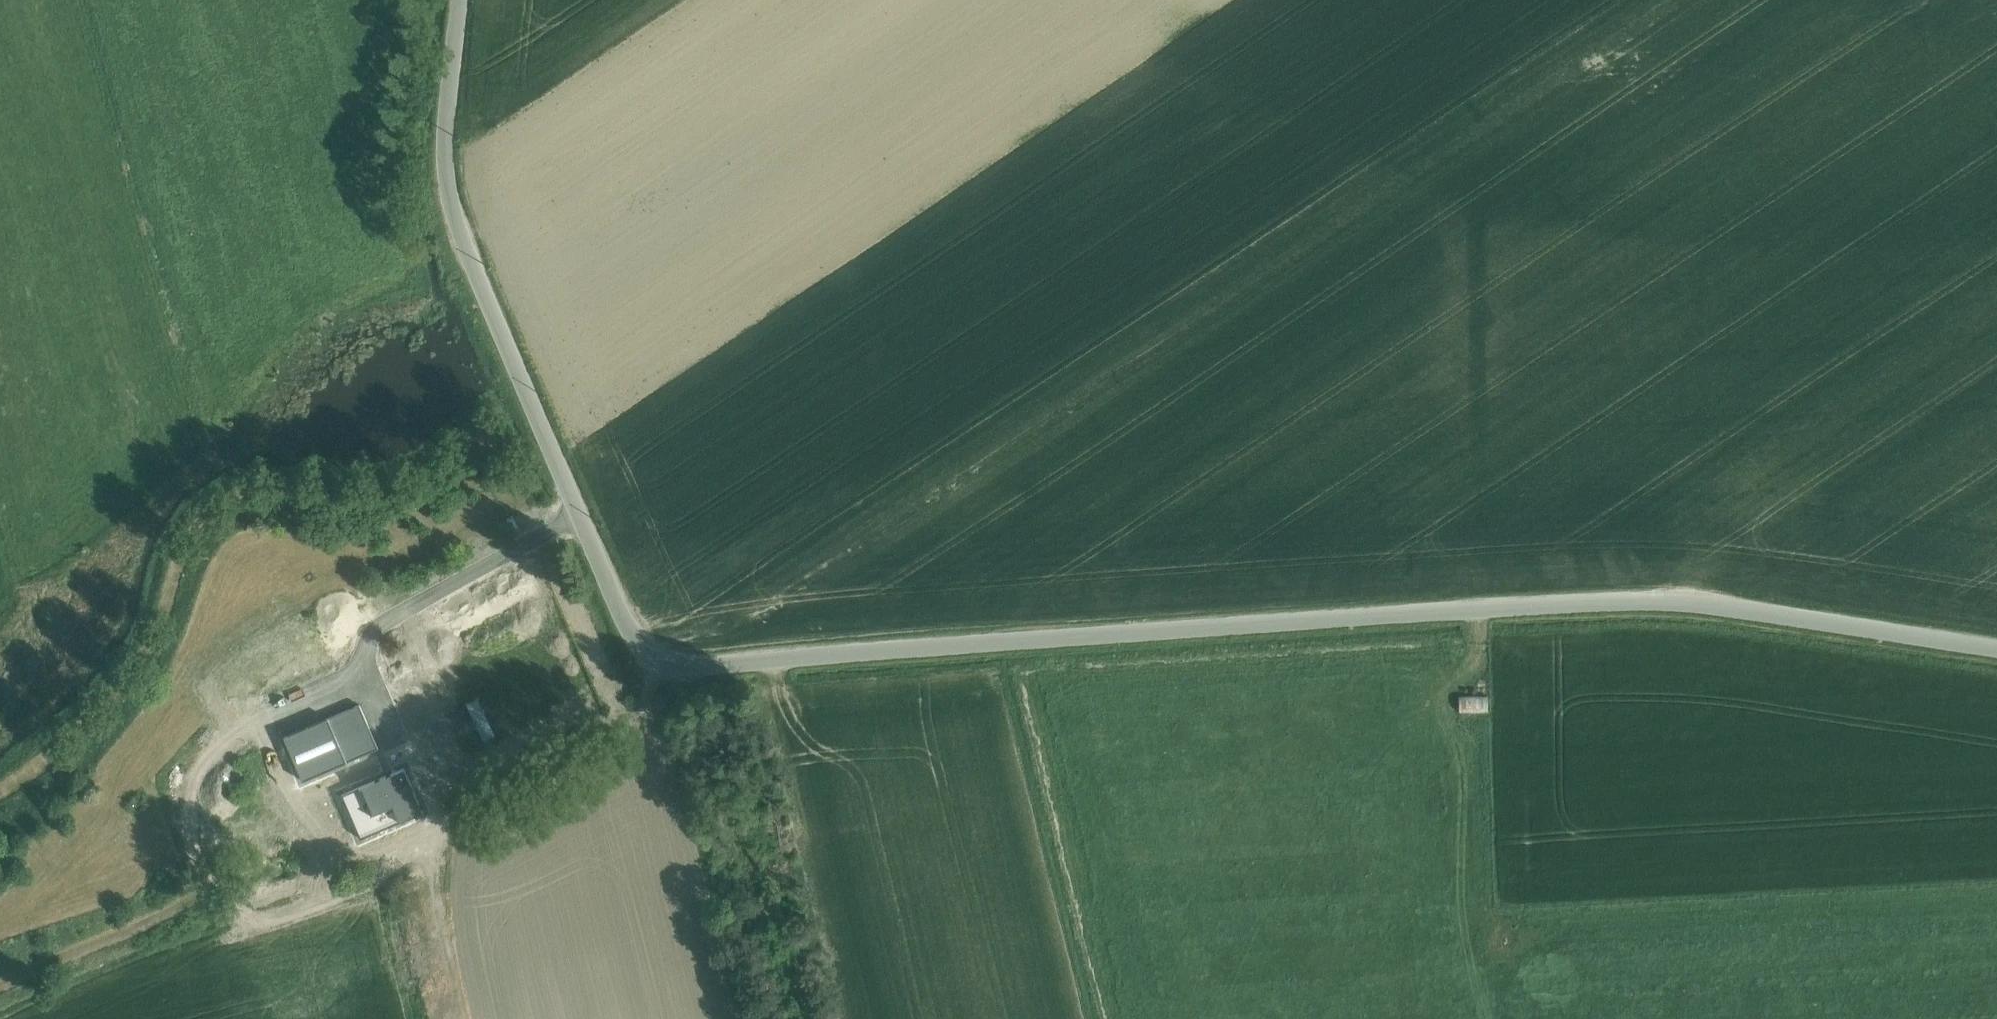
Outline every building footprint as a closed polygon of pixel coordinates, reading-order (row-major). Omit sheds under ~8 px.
[(1455,720),(1495,717),(1493,691),(1453,694),(1455,720)] [(411,772),(368,785),(346,711),(293,727),(296,738),(271,746),(291,812),(305,808),(311,828),(373,809),(376,819),(421,806),(411,772)]
